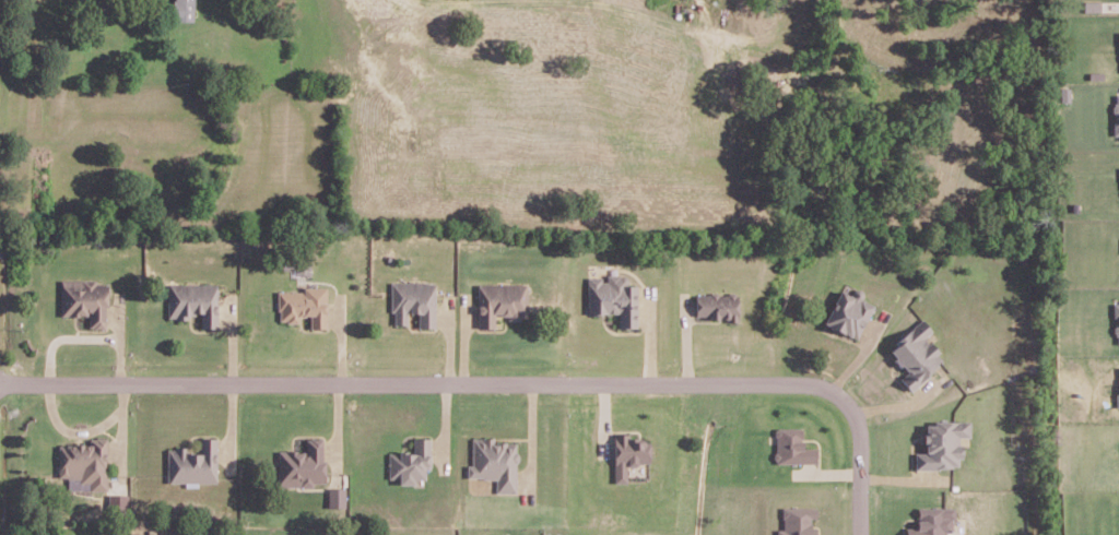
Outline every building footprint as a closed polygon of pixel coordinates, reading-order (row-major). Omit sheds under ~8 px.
[(186,21),(186,10),(197,10),(197,0),(175,0),(175,21),(186,21)] [(587,312),(618,313),(617,326),(636,327),(636,285),(626,285),(627,275),(606,274),(606,278),(587,277),(587,312)] [(106,280),(60,280),(60,315),(88,315),(88,327),(106,327),(106,280)] [(434,327),(435,282),(392,280),(390,323),(406,324),(407,312),(418,312),(417,327),(434,327)] [(527,282),(477,283),(478,327),(495,327),(495,315),(507,315),(507,319),(527,318),(527,282)] [(216,283),(167,283),(167,318),(189,318),(188,313),(200,313),(200,327),(217,327),(216,283)] [(326,286),(303,286),(303,290),(278,290),(277,321),(298,321),(298,315),(309,315),(309,327),(326,328),(326,286)] [(857,339),(873,303),(861,298),(864,292),(853,287),(850,293),(839,289),(823,323),(857,339)] [(694,293),(694,318),(737,318),(737,293),(694,293)] [(910,390),(945,358),(925,336),(932,330),(921,318),(887,349),(907,371),(900,378),(910,390)] [(915,468),(962,467),(961,436),(971,436),(971,421),(925,421),(926,451),(915,452),(915,468)] [(774,462),(816,462),(817,447),(802,447),(802,427),(774,427),(774,462)] [(613,481),(626,482),(626,465),(637,466),(637,462),(649,462),(650,440),(630,440),(630,433),(613,433),(613,481)] [(107,437),(89,437),(89,444),(58,443),(57,476),(67,476),(67,488),(106,489),(107,437)] [(216,481),(216,437),(201,437),(202,452),(189,452),(189,446),(167,447),(167,481),(216,481)] [(278,450),(278,485),(324,484),(323,437),(305,437),(306,449),(278,450)] [(388,477),(399,477),(399,483),(414,483),(415,478),(424,478),(424,467),(430,467),(430,437),(414,437),(414,451),(388,451),(388,477)] [(516,492),(516,441),(493,441),(493,437),(472,437),(472,465),(467,464),(467,477),(495,477),(495,492),(516,492)] [(345,486),(328,487),(328,506),(345,506),(345,486)] [(122,493),(109,493),(108,508),(122,508),(122,493)] [(776,534),(816,534),(816,527),(811,527),(810,517),(817,517),(816,506),(781,507),(782,528),(776,528),(776,534)] [(906,534),(946,534),(946,528),(954,528),(954,506),(918,507),(918,526),(906,526),(906,534)]
